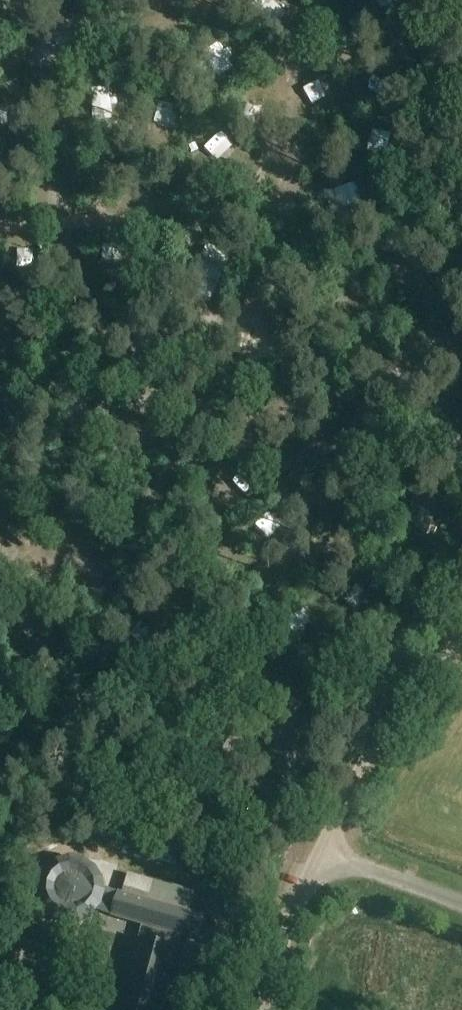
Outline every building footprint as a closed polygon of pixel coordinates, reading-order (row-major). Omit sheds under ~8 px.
[(201,257),(191,278),(195,279),(215,288),(220,275),(224,267),(204,258),(201,257)] [(416,494),(406,515),(429,525),(439,504),(416,494)] [(150,858),(176,865),(178,855),(152,848),(150,858)] [(37,887),(36,893),(37,899),(38,904),(41,909),(44,914),(47,918),(52,921),(57,924),(62,926),(67,927),(73,927),(78,926),(84,924),(89,921),(93,918),(97,914),(100,909),(102,904),(103,899),(104,893),(103,887),(102,881),(99,876),(96,871),(92,867),(87,864),(82,861),(76,860),(70,859),(64,860),(59,861),(53,864),(49,867),(44,871),(41,876),(39,881),(37,887)] [(124,870),(117,893),(186,913),(193,890),(124,870)] [(111,916),(141,925),(181,937),(182,937),(199,942),(205,918),(186,913),(117,893),(111,916)] [(177,952),(137,941),(118,1009),(161,1009),(177,952)] [(203,975),(207,959),(184,952),(179,968),(203,975)]
